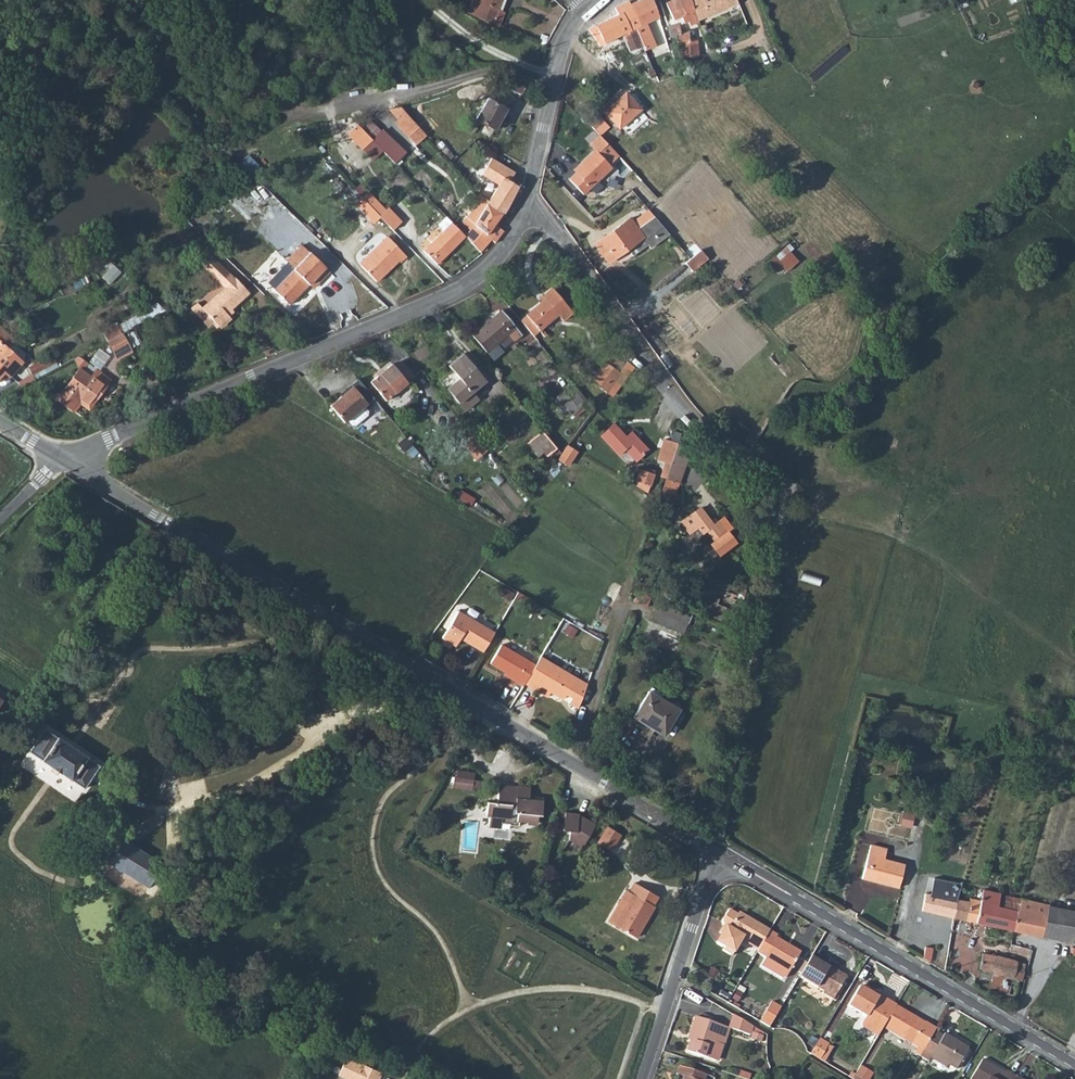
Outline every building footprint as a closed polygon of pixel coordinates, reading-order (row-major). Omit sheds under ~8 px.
[(500,0),(471,0),(466,13),(498,26),(503,12),(501,11),(497,9),(500,0)] [(501,11),(505,0),(500,0),(497,9),(501,11)] [(640,26),(657,17),(651,0),(638,0),(631,4),(632,6),(631,7),(640,26)] [(673,20),(681,17),(683,23),(687,22),(688,25),(698,21),(697,20),(690,3),(691,2),(690,0),(672,0),(665,3),(673,20)] [(691,2),(690,3),(697,20),(738,4),(736,0),(690,0),(691,2)] [(595,26),(603,43),(621,34),(629,52),(642,46),(634,28),(640,26),(631,7),(630,8),(626,1),(614,8),(617,15),(595,26)] [(669,21),(671,25),(677,23),(677,25),(683,23),(681,17),(673,20),(669,21)] [(667,26),(670,37),(678,35),(680,34),(680,33),(677,25),(677,23),(671,25),(667,26)] [(594,39),(599,46),(603,43),(595,26),(589,29),(594,39)] [(678,35),(680,57),(697,56),(696,40),(699,39),(695,30),(680,33),(680,34),(678,35)] [(646,56),(647,59),(650,57),(651,58),(663,53),(661,50),(646,56)] [(647,59),(651,69),(667,62),(663,53),(651,58),(650,57),(647,59)] [(651,69),(653,73),(668,66),(667,62),(651,69)] [(504,87),(520,95),(523,87),(507,80),(504,87)] [(604,111),(618,127),(639,109),(625,93),(604,111)] [(475,119),(494,130),(505,109),(486,99),(475,119)] [(395,122),(402,130),(408,137),(412,132),(418,127),(412,121),(399,107),(389,109),(398,119),(395,122)] [(397,162),(408,150),(373,118),(364,128),(358,122),(348,133),(375,158),(383,150),(397,162)] [(412,132),(418,138),(423,133),(418,127),(412,132)] [(617,156),(606,144),(599,135),(590,144),(594,149),(572,170),(574,173),(568,179),(582,194),(611,167),(608,164),(617,156)] [(486,205),(489,206),(501,214),(502,215),(509,205),(516,188),(508,183),(513,175),(489,161),(479,177),(496,187),(488,202),(486,205)] [(361,197),(370,207),(377,201),(367,191),(361,197)] [(469,220),(491,240),(494,242),(495,242),(503,231),(495,225),(501,214),(489,206),(486,205),(488,202),(482,195),(473,206),(476,208),(467,219),(469,220)] [(370,207),(371,208),(379,216),(393,231),(401,222),(388,208),(386,210),(377,201),(370,207)] [(371,208),(367,213),(374,221),(379,216),(371,208)] [(632,222),(637,228),(653,216),(648,210),(632,222)] [(600,239),(593,244),(607,263),(626,249),(631,255),(647,244),(649,248),(668,234),(653,216),(637,228),(632,222),(629,218),(612,230),(614,232),(602,241),(600,239)] [(446,217),(438,225),(444,231),(423,251),(436,264),(464,236),(458,230),(446,217)] [(464,236),(479,252),(480,251),(481,252),(491,240),(469,220),(467,219),(463,224),(469,231),(464,236)] [(469,231),(463,224),(458,230),(464,236),(469,231)] [(600,239),(602,241),(614,232),(612,230),(600,239)] [(360,264),(376,281),(398,260),(400,262),(406,257),(387,238),(360,264)] [(273,290),(288,305),(308,285),(312,289),(329,272),(325,268),(310,253),(308,253),(301,246),(286,261),(294,269),(273,290)] [(689,258),(694,263),(705,255),(700,250),(689,258)] [(200,265),(212,277),(215,275),(226,286),(201,308),(197,303),(191,308),(207,327),(213,321),(218,327),(219,327),(229,319),(226,315),(224,312),(228,308),(231,310),(249,294),(235,278),(234,279),(209,255),(208,256),(201,263),(200,265)] [(689,258),(683,263),(691,272),(707,258),(705,255),(694,263),(689,258)] [(767,263),(775,272),(783,265),(774,256),(767,263)] [(519,320),(531,336),(556,315),(562,320),(579,307),(576,303),(569,308),(552,288),(542,296),(544,300),(540,303),(519,320)] [(42,309),(47,318),(62,311),(57,301),(42,309)] [(510,343),(520,335),(500,311),(472,335),(492,359),(501,351),(495,344),(504,336),(510,343)] [(128,321),(132,328),(146,320),(142,313),(128,321)] [(103,334),(106,341),(121,333),(132,328),(128,321),(103,334)] [(22,362),(23,353),(0,333),(0,342),(22,362)] [(106,341),(116,359),(131,351),(121,333),(106,341)] [(3,372),(9,377),(23,363),(22,362),(0,342),(0,375),(3,372)] [(98,347),(91,362),(103,368),(110,352),(98,347)] [(458,403),(472,392),(485,381),(462,354),(448,366),(451,370),(439,381),(458,403)] [(28,368),(32,376),(55,363),(52,355),(28,368)] [(611,397),(625,377),(618,372),(623,364),(613,356),(607,364),(604,362),(590,381),(611,397)] [(370,381),(385,399),(413,376),(401,361),(394,366),(391,364),(370,381)] [(70,410),(78,398),(87,404),(96,391),(100,394),(110,380),(84,362),(56,400),(70,410)] [(572,384),(556,397),(571,415),(587,402),(572,384)] [(330,406),(344,422),(347,419),(351,424),(355,424),(367,414),(368,410),(363,405),(366,403),(353,387),(330,406)] [(70,410),(73,411),(79,403),(89,409),(100,394),(96,391),(87,404),(78,398),(70,410)] [(458,403),(464,411),(478,400),(472,392),(458,403)] [(613,425),(622,435),(625,432),(616,422),(613,425)] [(613,425),(603,434),(621,454),(627,449),(636,459),(649,448),(633,431),(628,435),(625,432),(622,435),(613,425)] [(472,432),(461,442),(476,459),(487,450),(472,432)] [(536,443),(547,456),(551,460),(559,453),(544,435),(536,443)] [(673,466),(680,447),(666,442),(660,462),(673,466)] [(673,469),(686,474),(693,455),(685,451),(687,444),(682,442),(680,447),(673,466),(673,469)] [(536,443),(530,448),(541,460),(547,456),(536,443)] [(579,450),(568,443),(558,458),(569,466),(579,450)] [(29,456),(32,452),(24,447),(22,451),(29,456)] [(667,484),(681,489),(686,474),(673,469),(667,484)] [(638,490),(650,499),(656,476),(643,472),(638,490)] [(690,533),(699,527),(704,533),(708,530),(715,540),(712,543),(720,554),(737,542),(729,530),(734,526),(725,515),(716,522),(702,505),(681,521),(690,533)] [(700,608),(722,617),(725,609),(703,601),(700,608)] [(675,631),(679,621),(686,624),(689,617),(662,606),(655,622),(675,631)] [(482,652),(493,633),(458,612),(441,638),(455,646),(459,639),(482,652)] [(675,631),(682,633),(686,624),(679,621),(675,631)] [(504,673),(515,679),(513,681),(522,686),(523,683),(534,666),(499,646),(489,664),(504,673)] [(534,666),(523,683),(534,690),(537,685),(549,693),(562,700),(565,695),(570,698),(567,703),(576,708),(585,685),(539,657),(534,666)] [(503,675),(513,681),(515,679),(504,673),(503,675)] [(537,685),(534,690),(546,697),(549,693),(537,685)] [(642,723),(645,718),(664,730),(677,710),(648,693),(632,717),(642,723)] [(642,723),(662,735),(664,730),(645,718),(642,723)] [(28,751),(83,788),(99,765),(43,728),(28,751)] [(455,786),(477,788),(479,770),(456,768),(455,786)] [(485,817),(488,817),(487,828),(500,829),(500,821),(509,821),(508,825),(518,826),(518,823),(536,824),(537,815),(540,815),(541,801),(527,800),(528,787),(516,786),(516,787),(498,785),(496,804),(486,803),(485,817)] [(900,823),(912,827),(916,812),(904,809),(900,823)] [(581,847),(594,825),(576,815),(563,813),(561,831),(569,831),(568,840),(581,847)] [(597,843),(609,851),(620,835),(607,827),(597,843)] [(109,864),(148,888),(163,863),(124,839),(109,864)] [(897,889),(903,865),(884,860),(886,850),(869,846),(861,879),(897,889)] [(992,927),(995,916),(999,899),(1001,894),(983,890),(980,901),(970,898),(968,902),(956,900),(961,884),(940,880),(939,886),(936,886),(934,895),(925,894),(922,911),(992,927)] [(618,904),(608,923),(634,938),(653,907),(652,906),(657,897),(633,884),(628,893),(632,896),(625,909),(618,904)] [(618,904),(625,909),(632,896),(628,893),(625,892),(618,904)] [(1003,908),(1016,911),(1019,900),(1018,899),(1006,896),(1004,901),(1003,908)] [(992,927),(1012,931),(1016,911),(1003,908),(1004,901),(999,899),(995,916),(992,927)] [(1074,944),(1074,912),(1019,900),(1016,911),(1012,931),(1074,944)] [(768,930),(738,912),(737,915),(728,910),(720,924),(721,928),(715,939),(716,940),(712,947),(721,952),(719,954),(728,960),(740,940),(742,937),(758,946),(768,930)] [(755,952),(764,958),(759,967),(780,979),(784,978),(800,952),(776,937),(776,935),(768,930),(758,946),(756,950),(755,952)] [(740,940),(756,950),(758,946),(742,937),(740,940)] [(922,961),(930,962),(932,949),(925,948),(922,959),(922,961)] [(992,973),(995,957),(982,954),(979,969),(992,973)] [(798,978),(822,992),(821,994),(832,1000),(846,977),(837,971),(835,974),(820,965),(821,962),(811,956),(806,964),(798,978)] [(991,975),(1018,981),(1020,982),(1025,965),(995,957),(992,973),(991,975)] [(821,962),(820,965),(835,974),(837,971),(821,962)] [(987,996),(992,999),(1008,1003),(1011,1003),(1013,1000),(1018,981),(991,975),(987,996)] [(869,994),(858,988),(847,1006),(863,1016),(861,1020),(879,1031),(882,1028),(894,1006),(876,995),(874,997),(869,994)] [(759,1022),(768,1027),(780,1007),(771,1002),(759,1022)] [(923,1023),(894,1006),(882,1028),(910,1044),(915,1047),(912,1052),(918,1056),(923,1048),(932,1031),(934,1029),(923,1023)] [(728,1028),(748,1035),(751,1026),(732,1015),(728,1028)] [(728,1028),(694,1017),(688,1035),(691,1036),(686,1051),(715,1060),(718,1059),(728,1028)] [(932,1031),(923,1048),(918,1056),(927,1061),(929,1058),(931,1055),(947,1065),(954,1069),(967,1048),(943,1034),(941,1037),(932,1031)] [(826,1045),(817,1040),(809,1054),(818,1059),(826,1045)] [(931,1055),(929,1058),(945,1068),(947,1065),(931,1055)] [(345,1057),(337,1075),(347,1078),(378,1078),(381,1072),(345,1057)] [(1013,1076),(1005,1071),(1003,1072),(981,1059),(969,1078),(1011,1078),(1013,1076)] [(875,1071),(859,1063),(852,1078),(855,1078),(871,1078),(875,1071)] [(705,1074),(678,1065),(676,1074),(683,1077),(682,1078),(704,1078),(705,1074)]
